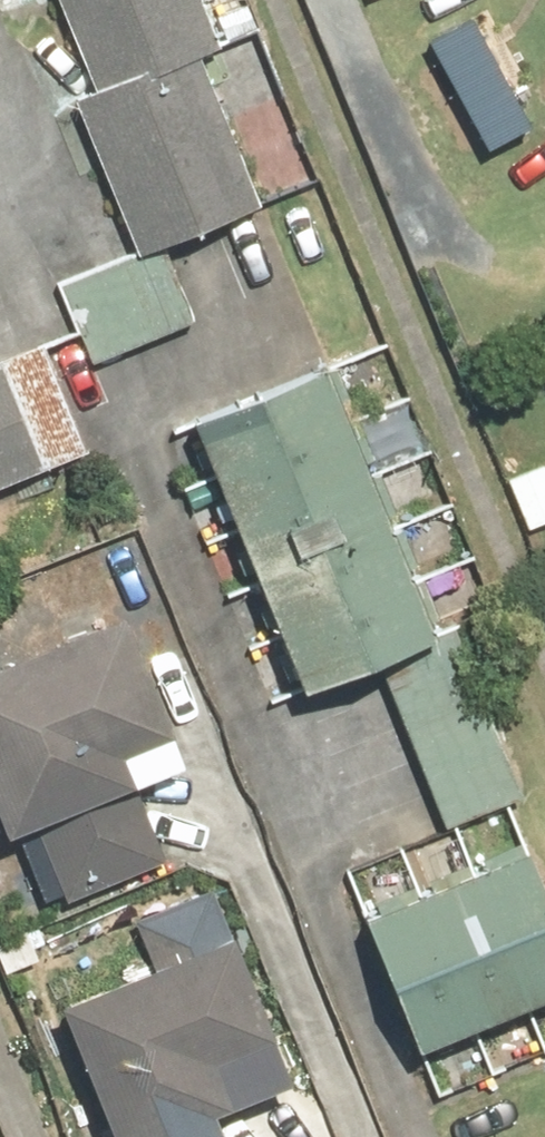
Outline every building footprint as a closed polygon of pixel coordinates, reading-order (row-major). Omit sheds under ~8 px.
[(92,91),(74,98),(139,261),(256,214),(196,65),(215,57),(192,0),(55,0),(92,91)] [(502,83),(491,57),(388,101),(413,160),(498,124),(484,91),(502,83)] [(121,260),(56,287),(90,370),(194,327),(173,276),(135,292),(121,260)] [(89,456),(43,343),(0,361),(0,493),(89,456)] [(292,703),(379,669),(443,831),(522,800),(455,631),(429,641),(325,377),(186,431),(292,703)] [(507,480),(527,533),(544,526),(544,465),(507,480)] [(94,549),(0,589),(0,627),(108,581),(94,549)] [(116,623),(0,672),(0,843),(27,832),(57,903),(159,861),(130,792),(178,772),(116,623)] [(511,860),(347,931),(405,1062),(544,1001),(544,939),(511,860)] [(226,944),(52,1016),(102,1136),(213,1136),(207,1122),(221,1116),(205,1078),(270,1051),(226,944)]
